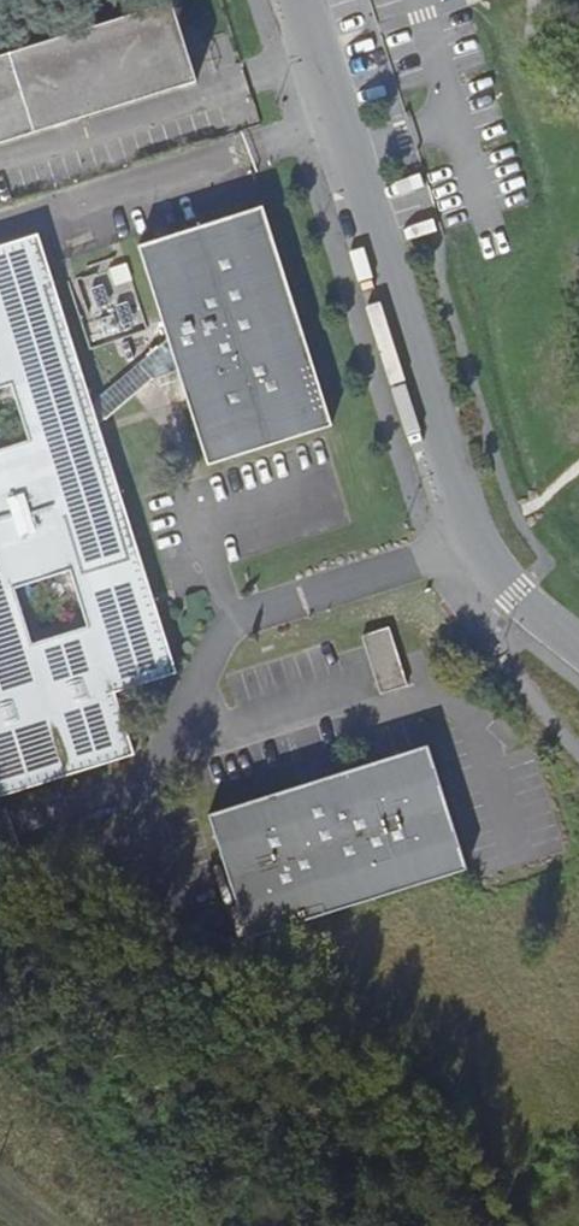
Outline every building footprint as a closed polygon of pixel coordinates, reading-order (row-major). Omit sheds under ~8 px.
[(197,80),(174,1),(0,56),(0,142),(197,80)] [(135,749),(115,691),(180,669),(90,410),(151,389),(184,377),(213,463),(336,420),(261,204),(141,246),(176,349),(87,380),(34,229),(0,241),(0,796),(135,749)] [(92,347),(106,342),(98,318),(84,323),(92,347)] [(408,683),(390,624),(363,632),(367,644),(383,692),(408,683)] [(249,936),(467,866),(427,743),(210,812),(249,936)]
